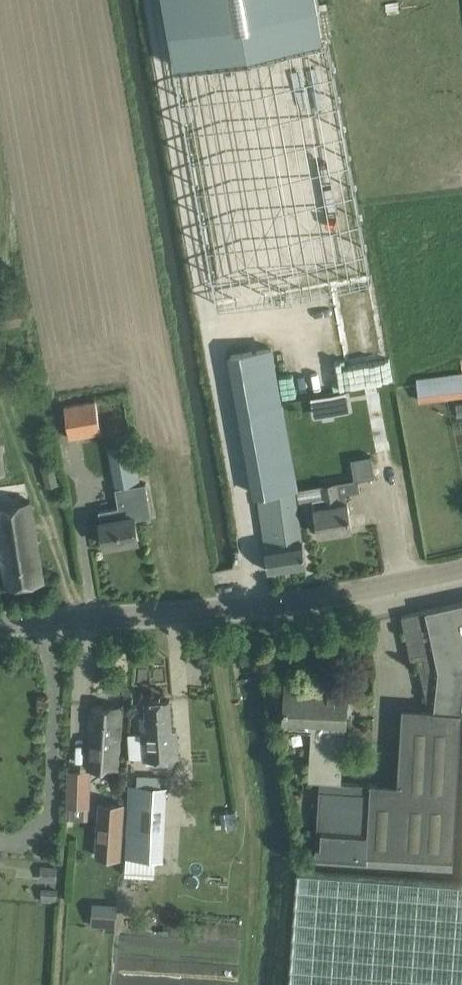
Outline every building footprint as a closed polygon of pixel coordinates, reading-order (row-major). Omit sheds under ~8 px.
[(322,42),(315,0),(164,0),(176,68),(219,61),(322,42)] [(270,345),(228,353),(254,494),(257,494),(264,493),(295,487),(270,345)] [(415,378),(419,402),(461,395),(461,373),(461,371),(415,378)] [(345,390),(310,397),(312,410),(348,403),(345,390)] [(94,400),(64,405),(69,438),(100,433),(94,400)] [(114,488),(138,484),(132,444),(107,448),(114,488)] [(53,464),(40,467),(45,486),(58,483),(53,464)] [(360,491),(358,479),(300,490),(301,500),(312,499),(318,534),(352,528),(347,501),(340,503),(339,495),(360,491)] [(138,484),(116,488),(118,501),(116,501),(117,508),(99,511),(101,523),(101,525),(105,545),(138,539),(134,519),(134,517),(151,514),(145,483),(138,484)] [(273,543),(298,539),(293,504),(298,503),(295,487),(264,493),(273,543)] [(40,561),(29,502),(0,508),(0,549),(6,586),(43,580),(40,561)] [(298,539),(273,543),(264,544),(268,571),(306,566),(302,540),(298,541),(298,539)] [(459,708),(461,669),(461,601),(426,609),(425,610),(401,615),(411,661),(418,660),(428,706),(459,708)] [(306,777),(319,778),(341,780),(341,778),(342,765),(342,755),(345,721),(346,707),(347,687),(346,687),(346,688),(302,686),(303,684),(287,683),(287,682),(286,681),(285,701),(284,715),(283,729),(310,731),(306,777)] [(141,716),(142,731),(144,760),(160,759),(164,764),(173,763),(175,758),(178,758),(176,729),(171,729),(169,699),(145,701),(146,716),(141,716)] [(116,767),(120,726),(121,706),(91,704),(90,724),(87,764),(116,767)] [(341,780),(319,778),(313,858),(449,867),(459,708),(428,706),(401,704),(396,782),(369,780),(341,778),(341,780)] [(68,766),(66,804),(89,805),(91,767),(68,766)] [(124,858),(154,860),(162,860),(165,787),(160,786),(136,785),(125,784),(122,853),(124,853),(124,858)] [(123,803),(97,801),(94,857),(119,859),(123,803)] [(154,860),(124,858),(123,876),(153,878),(154,860)] [(298,871),(289,984),(461,984),(461,883),(298,871)] [(91,903),(90,922),(102,923),(101,930),(113,931),(115,911),(115,904),(91,903)]
